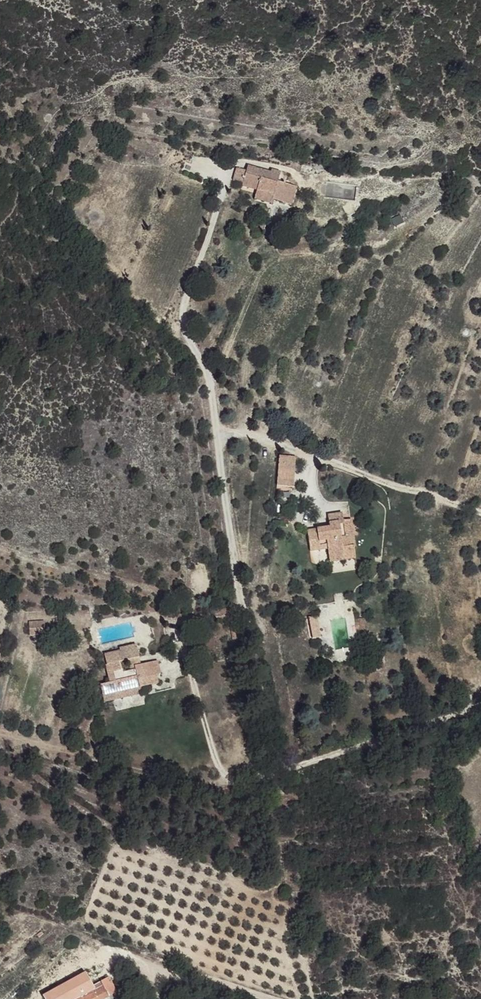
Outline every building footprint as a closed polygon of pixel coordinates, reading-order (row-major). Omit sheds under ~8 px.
[(235,166),(233,171),(275,183),(280,169),(270,167),(269,169),(246,164),(244,168),(235,166)] [(233,171),(231,179),(240,181),(239,185),(253,190),(252,198),(269,202),(271,199),(275,183),(233,171)] [(275,183),(271,199),(275,200),(282,185),(275,183)] [(282,185),(275,200),(289,204),(294,188),(282,185)] [(275,486),(283,487),(279,457),(275,486)] [(279,457),(283,487),(292,488),(295,459),(279,457)] [(305,532),(306,556),(323,553),(325,565),(352,562),(350,553),(352,552),(349,522),(340,524),(339,515),(325,518),(325,529),(305,532)] [(303,623),(306,643),(314,642),(312,622),(303,623)] [(227,630),(230,644),(238,642),(236,628),(227,630)] [(105,653),(104,664),(138,656),(135,645),(120,647),(119,650),(105,653)] [(104,664),(107,682),(137,677),(135,665),(140,664),(138,656),(104,664)] [(137,677),(140,688),(157,683),(156,676),(160,674),(158,660),(140,664),(135,665),(137,677)] [(101,685),(103,703),(141,697),(140,688),(137,677),(107,682),(101,685)] [(108,997),(102,985),(91,990),(92,994),(85,997),(78,986),(56,998),(104,998),(108,997)]
